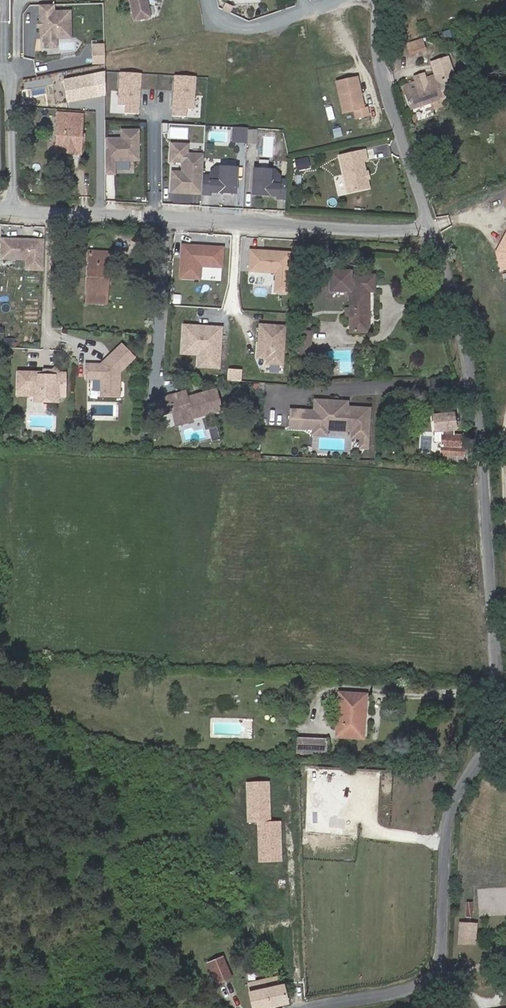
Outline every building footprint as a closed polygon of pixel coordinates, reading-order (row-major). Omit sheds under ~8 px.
[(147,15),(143,0),(127,0),(131,18),(147,15)] [(49,2),(36,3),(37,27),(42,31),(53,30),(67,30),(67,26),(66,9),(50,10),(49,2)] [(229,11),(231,6),(223,2),(221,8),(229,11)] [(89,43),(89,55),(102,55),(101,42),(89,43)] [(89,55),(90,63),(102,62),(102,55),(89,55)] [(118,103),(126,104),(125,112),(140,114),(144,73),(120,71),(118,103)] [(434,71),(401,82),(409,106),(441,94),(434,71)] [(187,108),(195,109),(197,76),(175,74),(172,115),(187,116),(187,108)] [(358,75),(337,80),(344,112),(355,109),(356,117),(370,114),(368,106),(365,107),(358,75)] [(94,93),(85,92),(84,101),(94,101),(94,93)] [(81,140),(82,132),(84,114),(60,111),(56,148),(74,149),(77,149),(80,146),(81,144),(81,140)] [(122,137),(106,137),(108,173),(117,173),(116,159),(137,158),(137,151),(141,151),(139,127),(122,128),(122,137)] [(246,143),(247,128),(237,128),(236,143),(246,143)] [(257,130),(248,130),(247,144),(256,145),(257,130)] [(188,193),(201,194),(202,175),(203,155),(194,154),(194,158),(186,157),(186,154),(187,145),(171,144),(170,161),(182,162),(182,172),(172,172),(171,192),(181,193),(183,190),(188,190),(188,193)] [(371,189),(369,180),(367,178),(367,176),(368,174),(365,161),(368,161),(366,152),(342,158),(350,194),(371,189)] [(310,159),(298,162),(299,171),(312,169),(310,159)] [(202,175),(201,194),(209,194),(210,191),(210,189),(219,189),(219,192),(235,193),(236,168),(216,167),(210,172),(210,176),(202,175)] [(277,199),(285,200),(287,181),(279,181),(279,178),(274,171),(254,170),(252,195),(268,196),(269,194),(277,194),(277,199)] [(504,221),(491,245),(492,248),(489,254),(492,265),(505,261),(505,220),(504,221)] [(40,239),(30,239),(30,242),(25,242),(25,239),(0,238),(0,258),(22,258),(22,268),(39,269),(40,239)] [(218,261),(219,241),(178,239),(176,272),(196,273),(197,260),(218,261)] [(86,246),(82,290),(102,292),(103,280),(100,280),(101,266),(104,266),(105,249),(86,246)] [(283,288),(285,248),(259,247),(259,249),(254,248),(254,246),(246,246),(245,267),(272,269),(271,287),(283,288)] [(367,272),(344,273),(343,270),(323,271),(324,290),(344,289),(346,329),(365,328),(362,288),(369,288),(367,272)] [(82,290),(82,298),(102,299),(102,292),(82,290)] [(279,361),(282,322),(257,320),(255,341),(258,341),(258,345),(255,345),(254,353),(263,354),(263,359),(279,361)] [(197,367),(221,368),(224,326),(183,323),(181,354),(198,355),(197,367)] [(295,325),(294,338),(293,350),(306,351),(307,326),(295,325)] [(95,361),(82,361),(80,375),(96,377),(95,390),(114,391),(115,368),(129,354),(116,342),(95,361)] [(43,376),(42,397),(49,397),(49,393),(60,393),(60,373),(55,373),(50,369),(45,373),(45,376),(43,376)] [(34,397),(42,397),(43,376),(39,376),(39,373),(37,373),(16,372),(16,380),(14,380),(13,392),(34,392),(34,397)] [(257,379),(248,378),(247,387),(257,387),(257,379)] [(165,396),(164,393),(156,396),(160,411),(168,409),(170,416),(184,411),(187,413),(188,415),(217,407),(211,387),(182,395),(181,391),(165,396)] [(42,400),(42,397),(34,397),(34,392),(13,392),(13,395),(30,395),(30,400),(42,400)] [(156,396),(148,398),(153,413),(160,411),(156,396)] [(310,407),(286,406),(285,423),(309,425),(309,419),(322,420),(322,416),(341,417),(341,424),(351,424),(350,434),(356,434),(355,443),(363,444),(365,405),(342,404),(339,403),(339,398),(310,396),(310,407)] [(446,409),(427,412),(429,427),(436,426),(435,456),(455,458),(456,452),(457,452),(457,440),(454,440),(454,431),(446,431),(446,425),(449,424),(446,409)] [(184,411),(170,416),(172,421),(188,416),(188,415),(187,413),(184,411)] [(309,419),(309,425),(309,430),(321,431),(322,426),(348,427),(347,434),(350,434),(351,424),(341,424),(341,417),(322,416),(322,420),(309,419)] [(330,687),(327,729),(354,731),(357,689),(330,687)] [(317,731),(288,729),(287,745),(316,747),(317,731)] [(258,821),(258,861),(282,861),(282,819),(271,819),(271,780),(247,780),(247,821),(258,821)] [(459,920),(458,943),(477,944),(478,921),(459,920)] [(498,927),(501,939),(505,938),(505,928),(505,925),(498,927)] [(223,954),(210,958),(216,978),(229,974),(223,954)] [(210,979),(216,978),(210,958),(204,960),(210,979)] [(283,1000),(279,975),(247,981),(250,1006),(283,1000)]
